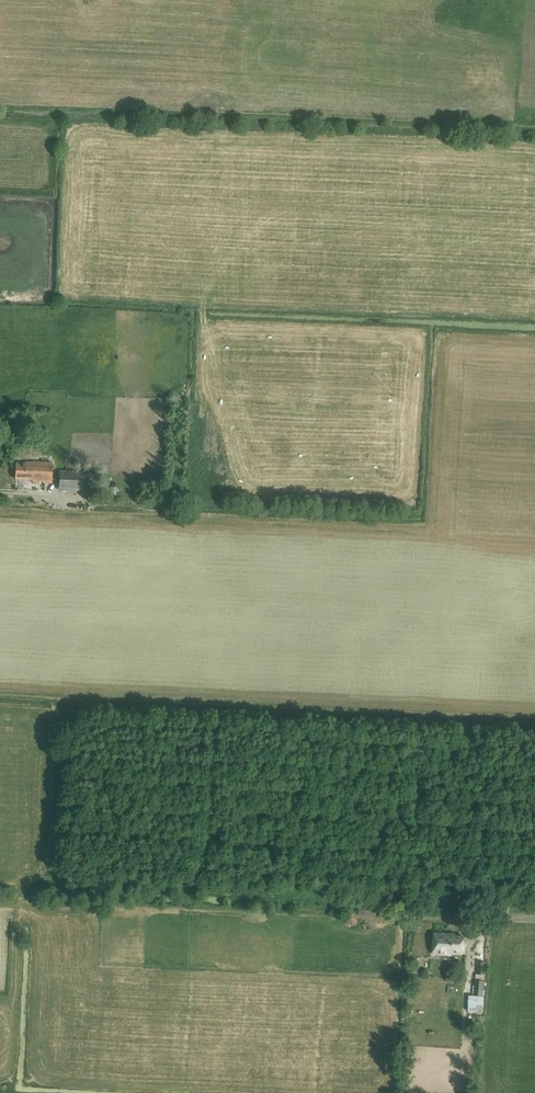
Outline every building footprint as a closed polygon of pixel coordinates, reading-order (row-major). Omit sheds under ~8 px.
[(51,483),(52,463),(32,462),(32,463),(25,463),(25,464),(16,463),(15,479),(32,480),(32,482),(39,482),(39,481),(43,482),(43,483),(51,483)] [(59,470),(59,490),(83,491),(83,490),(90,490),(91,473),(83,473),(83,471),(59,470)] [(434,933),(433,954),(450,955),(451,953),(463,954),(464,937),(455,937),(455,934),(434,933)] [(477,963),(478,974),(486,974),(486,962),(477,963)] [(484,996),(485,981),(475,981),(475,996),(484,996)] [(484,997),(469,997),(468,1011),(484,1012),(484,997)]
